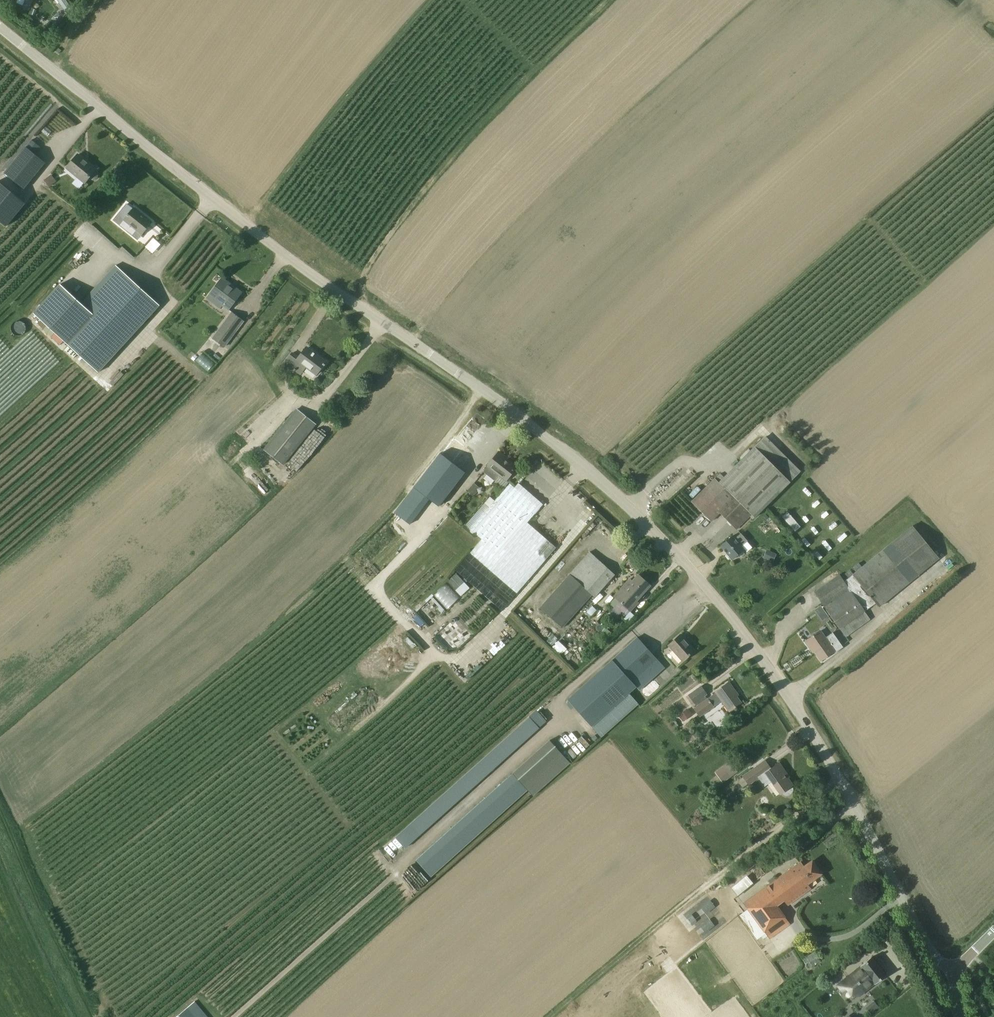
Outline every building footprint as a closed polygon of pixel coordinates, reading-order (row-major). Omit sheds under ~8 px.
[(17,3),(23,4),(22,9),(30,11),(33,0),(17,0),(17,3)] [(62,11),(70,5),(66,0),(53,0),(62,11)] [(24,189),(45,163),(34,154),(40,147),(32,140),(5,173),(24,189)] [(96,169),(78,155),(67,168),(85,183),(89,178),(91,180),(93,181),(96,180),(98,178),(98,175),(96,173),(94,171),(96,169)] [(49,187),(56,180),(50,174),(43,180),(49,187)] [(126,204),(114,220),(127,231),(130,227),(141,236),(151,223),(143,217),(144,216),(134,208),(132,209),(126,204)] [(153,237),(145,246),(152,252),(160,244),(153,237)] [(98,372),(159,305),(116,265),(81,303),(60,284),(33,313),(98,372)] [(220,309),(223,305),(229,310),(241,294),(232,287),(233,286),(222,278),(209,295),(208,295),(206,299),(220,309)] [(231,312),(212,338),(224,348),(244,321),(231,312)] [(301,375),(307,366),(317,374),(326,362),(318,356),(316,357),(305,349),(299,357),(292,352),(284,363),(301,375)] [(207,371),(215,363),(203,352),(195,359),(207,371)] [(270,371),(276,383),(281,381),(275,369),(270,371)] [(283,466),(316,424),(296,408),(263,450),(283,466)] [(754,446),(724,477),(720,473),(715,478),(714,478),(714,479),(710,476),(705,481),(708,484),(691,502),(712,522),(720,513),(737,530),(752,514),(755,518),(790,482),(801,471),(765,436),(755,447),(754,446)] [(467,446),(457,437),(444,453),(442,451),(416,484),(439,504),(466,471),(455,461),(467,446)] [(488,466),(483,471),(504,488),(509,483),(506,480),(517,467),(505,458),(506,457),(499,451),(488,466)] [(474,483),(467,492),(474,497),(481,489),(474,483)] [(475,533),(482,539),(470,553),(517,593),(556,548),(527,523),(539,509),(543,504),(518,483),(515,488),(510,483),(490,506),(492,507),(487,512),(490,515),(475,533)] [(798,490),(805,499),(813,493),(806,483),(798,490)] [(813,508),(820,505),(817,497),(809,500),(813,508)] [(795,531),(801,526),(788,510),(782,515),(795,531)] [(817,524),(811,529),(815,534),(821,530),(817,524)] [(879,607),(939,558),(912,525),(862,567),(858,563),(853,567),(856,571),(852,575),(844,582),(839,574),(814,592),(839,630),(840,629),(846,637),(870,620),(865,612),(876,603),(879,607)] [(732,536),(721,546),(727,553),(726,555),(729,559),(731,558),(733,560),(744,550),(742,547),(748,541),(741,534),(735,539),(732,536)] [(764,558),(773,562),(776,554),(767,551),(764,558)] [(543,604),(540,608),(546,613),(556,623),(562,628),(592,595),(595,597),(615,575),(590,552),(543,604)] [(447,581),(461,596),(470,588),(456,573),(447,581)] [(638,575),(625,590),(622,588),(614,596),(630,611),(638,602),(636,601),(650,585),(638,575)] [(445,583),(433,594),(447,609),(459,598),(445,583)] [(430,622),(435,616),(422,604),(417,609),(430,622)] [(411,619),(421,628),(425,623),(415,614),(411,619)] [(806,625),(811,632),(818,627),(813,620),(806,625)] [(833,632),(825,638),(820,631),(805,641),(811,649),(812,648),(821,661),(834,651),(835,653),(843,647),(833,632)] [(695,650),(681,635),(668,645),(683,661),(695,650)] [(567,699),(592,727),(601,737),(639,704),(629,693),(636,687),(639,691),(665,668),(637,637),(612,659),(567,699)] [(558,640),(551,646),(561,655),(567,649),(558,640)] [(738,695),(729,682),(715,692),(716,693),(708,698),(707,699),(705,696),(707,695),(701,686),(688,695),(694,704),(695,704),(696,706),(693,708),(700,717),(714,707),(714,706),(722,701),(729,712),(741,703),(737,697),(738,695)] [(694,711),(689,706),(678,716),(683,721),(694,711)] [(394,836),(403,847),(539,729),(529,718),(394,836)] [(533,796),(570,763),(549,740),(512,773),(533,796)] [(730,761),(715,772),(722,783),(737,772),(730,761)] [(762,775),(758,778),(764,786),(771,781),(772,781),(781,794),(781,793),(782,795),(785,796),(788,796),(792,793),(793,790),(793,788),(792,786),(793,785),(786,776),(787,775),(786,773),(779,763),(762,775)] [(743,777),(738,781),(742,788),(747,784),(748,784),(749,785),(758,778),(762,775),(756,767),(743,776),(743,777)] [(777,906),(784,901),(787,905),(810,888),(807,884),(821,874),(812,861),(803,867),(800,863),(771,884),(770,883),(743,903),(747,908),(746,909),(747,910),(739,915),(757,940),(765,933),(770,939),(790,924),(785,917),(786,917),(777,906)] [(738,896),(753,883),(747,875),(731,888),(738,896)] [(808,967),(820,961),(815,952),(803,958),(808,967)] [(843,991),(850,985),(858,995),(859,995),(859,994),(858,995),(855,991),(865,982),(869,986),(868,987),(874,983),(875,984),(886,976),(871,957),(860,966),(862,967),(838,986),(843,991)] [(176,1016),(208,1016),(194,1002),(176,1016)]
